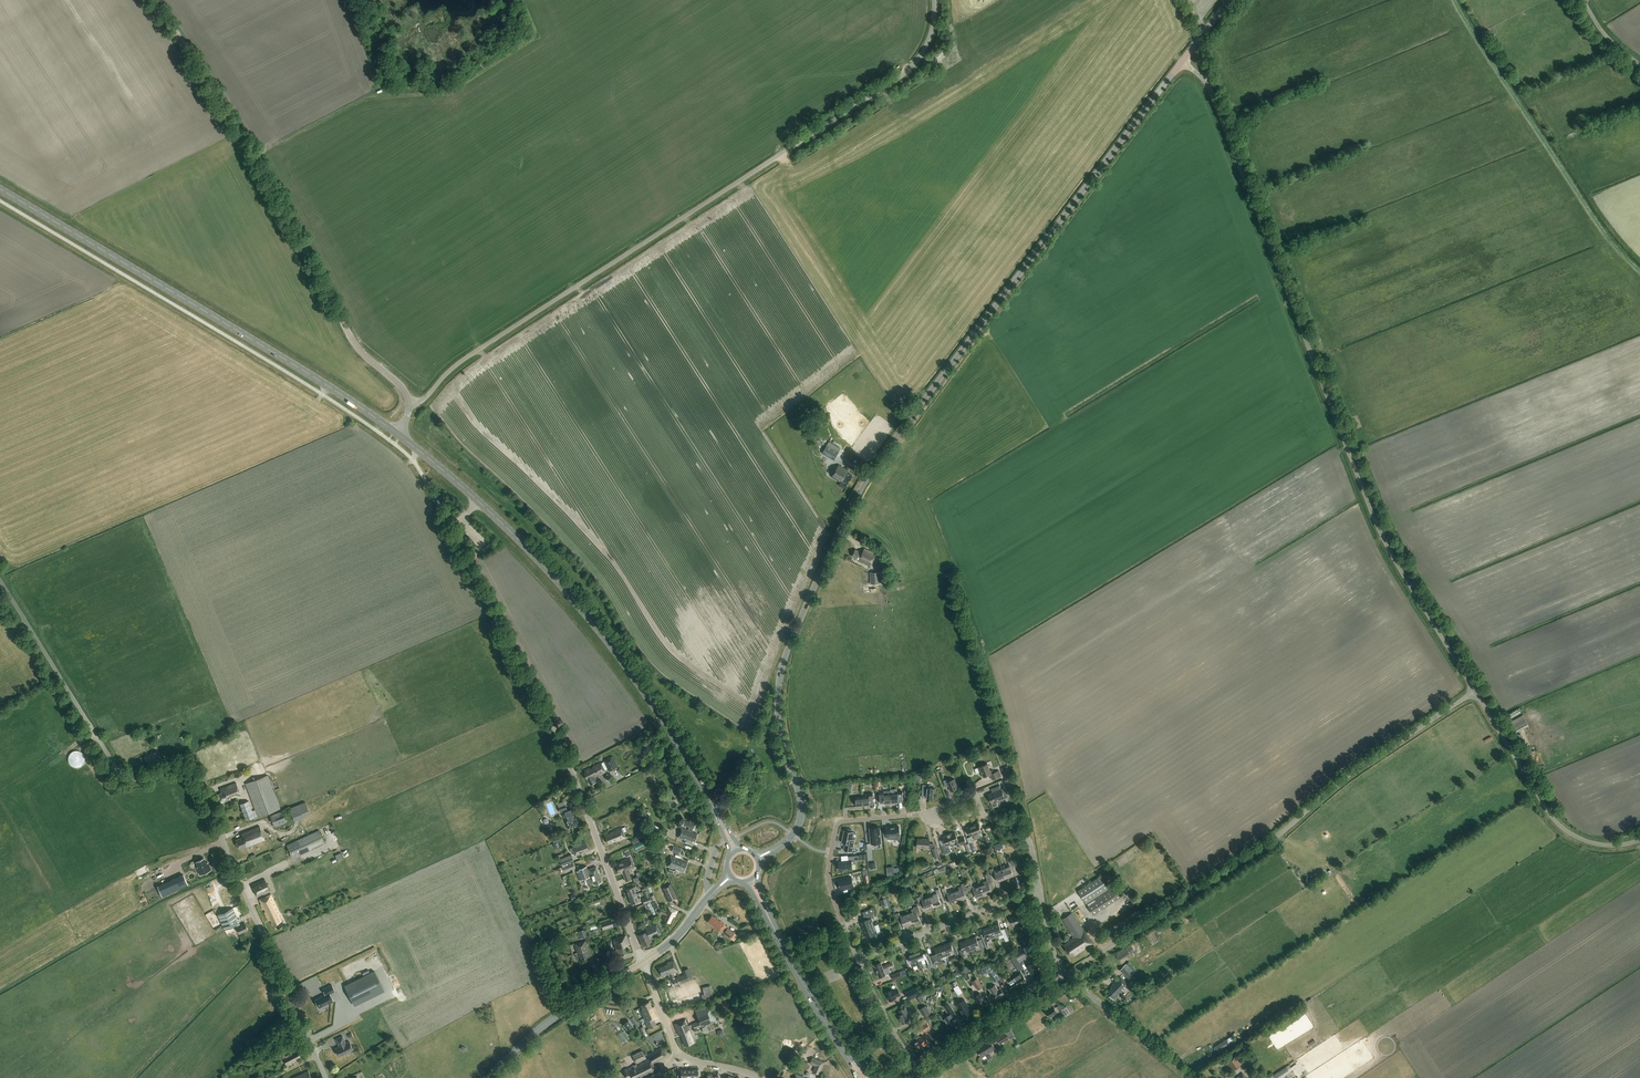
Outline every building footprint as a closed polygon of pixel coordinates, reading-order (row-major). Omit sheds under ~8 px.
[(822,453),(834,460),(838,452),(827,445),(822,453)] [(841,480),(847,484),(852,475),(847,472),(848,470),(839,465),(832,476),(840,481),(841,480)] [(870,566),(876,554),(864,549),(862,552),(855,549),(852,557),(859,559),(858,561),(870,566)] [(878,572),(870,572),(870,584),(879,584),(878,572)] [(1517,732),(1528,726),(1523,716),(1511,722),(1517,732)] [(77,750),(76,750),(75,750),(75,751),(74,751),(73,751),(72,751),(72,752),(71,752),(71,753),(70,753),(70,754),(69,754),(69,755),(69,756),(68,756),(68,757),(68,758),(68,759),(68,760),(68,761),(69,761),(69,762),(69,763),(70,763),(70,764),(71,764),(71,765),(72,765),(72,766),(73,766),(74,767),(75,767),(76,767),(77,767),(78,767),(79,767),(80,766),(81,766),(82,765),(83,765),(83,764),(84,763),(84,762),(85,761),(85,760),(85,759),(85,758),(85,757),(85,756),(84,756),(84,755),(84,754),(83,754),(83,753),(82,753),(82,752),(81,752),(81,751),(80,751),(79,751),(78,751),(78,750),(77,750)] [(603,761),(609,771),(618,766),(613,756),(603,761)] [(596,775),(605,771),(600,763),(592,767),(592,768),(589,770),(589,768),(584,771),(585,773),(584,773),(590,785),(597,781),(594,776),(596,775)] [(992,780),(1000,776),(998,771),(994,773),(992,769),(990,770),(987,764),(977,768),(978,772),(980,772),(983,778),(987,776),(987,777),(990,776),(992,780)] [(1008,766),(1001,767),(1004,777),(1011,775),(1008,766)] [(259,816),(280,808),(267,774),(246,783),(259,816)] [(950,792),(957,789),(953,779),(949,780),(948,779),(942,781),(945,787),(948,786),(950,792)] [(222,803),(241,796),(236,782),(221,788),(222,793),(219,794),(222,803)] [(933,799),(934,788),(930,788),(930,785),(923,785),(922,792),(926,793),(926,798),(933,799)] [(993,792),(988,794),(993,807),(998,805),(997,802),(1005,798),(1002,789),(1001,789),(1000,786),(991,789),(993,792)] [(892,803),(891,793),(884,794),(884,791),(879,792),(880,801),(885,801),(885,804),(892,803)] [(897,793),(891,793),(892,803),(899,803),(898,800),(903,800),(903,791),(897,792),(897,793)] [(866,796),(862,796),(863,806),(870,805),(870,802),(872,802),(871,792),(865,793),(866,796)] [(249,801),(240,804),(246,820),(255,817),(249,801)] [(298,821),(314,814),(308,801),(292,807),(298,821)] [(577,816),(574,817),(571,809),(567,811),(565,805),(559,808),(561,813),(562,812),(568,828),(580,824),(577,816)] [(283,811),(270,816),(274,827),(287,822),(283,811)] [(689,827),(688,831),(681,828),(677,838),(685,840),(685,839),(695,842),(698,834),(692,832),(691,832),(693,827),(690,826),(692,822),(685,820),(683,826),(689,827)] [(972,825),(977,838),(980,837),(978,832),(981,831),(977,822),(972,825)] [(974,839),(977,838),(972,825),(966,827),(970,836),(972,835),(974,839)] [(247,847),(249,846),(254,844),(265,840),(260,826),(241,833),(243,837),(236,840),(240,849),(246,847),(247,847)] [(612,830),(612,832),(613,834),(605,836),(608,844),(626,838),(622,826),(612,830)] [(899,826),(886,827),(887,839),(900,840),(899,826)] [(879,827),(870,828),(871,843),(881,842),(879,827)] [(667,831),(658,828),(656,835),(665,838),(667,831)] [(844,830),(842,842),(845,843),(844,850),(852,852),(852,851),(853,844),(854,839),(852,838),(853,832),(851,831),(852,829),(847,828),(846,830),(844,830)] [(319,830),(287,844),(289,849),(292,857),(324,842),(319,830)] [(637,836),(631,839),(633,845),(640,841),(639,839),(644,837),(641,830),(636,832),(637,836)] [(948,834),(952,843),(955,841),(957,846),(965,842),(963,837),(957,839),(954,832),(951,833),(951,832),(948,834)] [(947,844),(952,843),(948,834),(945,835),(945,836),(942,837),(945,843),(941,845),(945,854),(951,852),(947,844)] [(659,839),(654,841),(657,849),(663,847),(659,839)] [(917,848),(928,849),(929,840),(924,839),(924,840),(917,839),(917,848)] [(575,855),(589,850),(586,842),(570,848),(571,851),(573,850),(575,855)] [(674,846),(672,851),(680,854),(681,848),(674,846)] [(573,861),(570,854),(564,856),(563,853),(558,855),(562,865),(573,861)] [(684,872),(687,864),(678,860),(678,858),(671,855),(667,866),(684,872)] [(839,867),(838,867),(838,868),(839,868),(839,870),(844,870),(844,871),(848,870),(847,869),(852,869),(852,864),(855,863),(855,860),(859,860),(859,855),(848,856),(848,860),(838,861),(839,867)] [(627,870),(634,868),(630,857),(621,861),(622,862),(616,864),(619,873),(622,872),(625,881),(631,879),(627,870)] [(1008,866),(1001,868),(1005,879),(1013,876),(1011,873),(1015,871),(1010,857),(1007,858),(1009,864),(1008,865),(1008,866)] [(196,861),(198,866),(196,868),(199,876),(211,870),(208,862),(206,863),(204,858),(196,861)] [(580,870),(576,871),(580,880),(585,878),(588,884),(592,882),(593,885),(602,882),(596,867),(588,870),(587,866),(579,869),(580,870)] [(992,869),(990,870),(992,877),(995,875),(998,882),(1005,879),(1001,868),(994,871),(993,868),(992,869)] [(641,871),(638,872),(639,876),(635,877),(636,881),(643,879),(641,871)] [(988,873),(985,875),(987,880),(986,881),(987,882),(980,884),(984,895),(992,892),(990,889),(994,887),(988,873)] [(183,874),(170,879),(176,891),(188,886),(183,874)] [(1113,884),(1108,887),(1100,875),(1077,890),(1093,914),(1121,896),(1113,884)] [(851,876),(838,880),(840,889),(848,887),(848,889),(854,887),(851,876)] [(257,896),(270,891),(265,878),(252,884),(257,896)] [(958,889),(954,890),(959,901),(966,898),(965,894),(968,892),(964,883),(961,884),(961,886),(958,887),(958,889)] [(671,884),(662,888),(669,902),(678,897),(671,884)] [(971,884),(968,886),(971,895),(975,894),(976,898),(984,895),(980,884),(972,887),(971,884)] [(626,890),(628,897),(636,894),(634,890),(636,889),(635,886),(626,890)] [(937,893),(928,896),(933,907),(941,904),(939,898),(942,896),(939,889),(936,891),(937,893)] [(646,890),(643,891),(645,897),(642,899),(644,904),(651,901),(646,890)] [(942,892),(946,902),(949,901),(951,904),(959,901),(954,890),(947,893),(946,891),(942,892)] [(920,896),(917,898),(920,907),(923,906),(925,910),(933,907),(928,896),(924,898),(922,893),(920,895),(920,896)] [(280,913),(278,909),(271,894),(259,899),(261,903),(267,918),(268,917),(269,920),(270,919),(273,925),(275,924),(277,928),(284,925),(282,920),(281,920),(278,914),(280,913)] [(636,894),(628,897),(631,904),(641,901),(640,898),(637,898),(636,894)] [(587,902),(577,905),(583,920),(592,916),(587,902)] [(912,911),(908,913),(912,924),(919,921),(917,917),(921,916),(917,906),(914,907),(914,908),(911,909),(912,911)] [(658,912),(665,915),(662,920),(670,924),(674,916),(675,917),(678,911),(669,907),(666,912),(659,908),(659,909),(658,912)] [(232,908),(218,915),(217,915),(224,930),(236,925),(240,934),(248,930),(245,923),(240,925),(232,908)] [(873,917),(874,917),(873,914),(875,913),(873,908),(863,912),(865,917),(866,920),(860,922),(863,930),(874,926),(871,918),(873,917)] [(899,913),(895,914),(899,924),(902,923),(904,927),(912,924),(908,913),(900,916),(899,913)] [(1092,943),(1083,931),(1072,913),(1062,919),(1074,937),(1068,940),(1069,941),(1063,945),(1068,953),(1070,952),(1073,956),(1092,943)] [(719,932),(725,924),(712,914),(707,922),(713,926),(713,927),(719,932)] [(1017,927),(1020,927),(1019,922),(1020,922),(1018,914),(1010,917),(1012,924),(1016,923),(1017,927)] [(559,921),(561,926),(573,922),(571,916),(559,921)] [(611,919),(601,923),(603,930),(613,926),(611,919)] [(650,939),(661,934),(656,923),(645,928),(647,932),(638,935),(643,946),(651,942),(650,939)] [(994,937),(999,935),(1000,938),(1004,936),(1005,941),(1008,940),(1003,928),(1000,930),(998,923),(990,926),(994,937)] [(863,930),(866,938),(870,936),(872,942),(879,939),(879,938),(884,936),(882,932),(877,934),(874,926),(863,930)] [(988,943),(987,941),(991,939),(994,937),(990,926),(982,929),(983,934),(981,935),(985,948),(989,946),(987,943),(988,943)] [(727,928),(723,933),(730,938),(734,933),(727,928)] [(577,931),(580,939),(584,937),(585,939),(588,938),(584,929),(577,931)] [(1034,940),(1031,934),(1022,938),(1025,944),(1034,940)] [(625,946),(629,944),(626,935),(613,939),(616,950),(614,951),(615,953),(617,953),(618,955),(627,952),(625,946)] [(974,937),(967,940),(971,950),(976,948),(977,950),(980,949),(981,950),(984,949),(980,939),(976,941),(974,937)] [(574,943),(576,953),(575,953),(575,956),(577,955),(577,956),(578,956),(578,958),(580,958),(590,956),(586,940),(574,943)] [(963,949),(959,950),(962,957),(965,956),(965,954),(968,953),(967,951),(971,950),(967,940),(960,942),(963,949)] [(950,942),(942,945),(946,956),(954,953),(955,956),(958,955),(954,945),(951,946),(950,942)] [(932,964),(939,962),(942,961),(941,958),(946,956),(942,945),(934,948),(936,955),(930,957),(932,964)] [(1131,945),(1125,948),(1128,954),(1134,951),(1131,945)] [(1023,947),(1015,952),(1017,957),(1026,953),(1023,947)] [(919,964),(920,967),(923,966),(920,960),(924,958),(927,964),(931,963),(927,954),(924,956),(921,949),(915,952),(919,964)] [(911,963),(912,963),(913,967),(916,965),(918,968),(920,967),(919,964),(915,952),(908,955),(911,963)] [(1023,968),(1015,956),(1011,958),(1018,971),(1023,968)] [(1036,963),(1034,961),(1032,959),(1029,961),(1030,963),(1026,965),(1031,973),(1037,969),(1034,964),(1036,963)] [(673,973),(677,971),(673,960),(667,962),(668,964),(658,968),(662,976),(666,975),(670,974),(673,973)] [(883,969),(892,965),(891,962),(881,966),(880,962),(873,965),(878,977),(885,975),(883,969)] [(990,974),(994,971),(989,963),(985,967),(982,968),(985,973),(988,971),(990,974)] [(1126,964),(1120,970),(1128,978),(1134,972),(1128,967),(1129,966),(1127,964),(1127,965),(1126,964)] [(684,974),(672,979),(675,985),(692,979),(688,968),(683,971),(684,974)] [(344,985),(354,1006),(384,991),(374,970),(344,985)] [(1013,975),(1019,984),(1026,979),(1023,974),(1020,970),(1013,975)] [(900,971),(892,974),(894,980),(902,976),(900,971)] [(1003,973),(999,975),(1003,982),(1007,979),(1003,973)] [(1009,980),(1006,981),(1011,988),(1019,984),(1013,975),(1008,978),(1009,980)] [(1113,1000),(1127,985),(1119,977),(1112,984),(1114,986),(1106,993),(1113,1000)] [(977,978),(972,981),(977,990),(983,986),(981,983),(977,978)] [(956,981),(951,984),(956,992),(960,988),(956,981)] [(665,982),(660,984),(661,988),(663,987),(664,991),(668,989),(665,982)] [(994,984),(988,988),(992,993),(993,992),(997,998),(1004,993),(1000,987),(998,989),(994,984)] [(321,997),(315,1000),(319,1007),(325,1004),(325,1005),(333,1001),(330,993),(335,991),(331,985),(323,989),(325,994),(321,996),(321,997)] [(909,999),(920,994),(916,987),(906,992),(909,999)] [(898,988),(892,991),(892,990),(886,993),(889,1001),(896,998),(895,997),(901,995),(898,988)] [(986,1003),(981,995),(980,992),(975,995),(972,989),(969,991),(975,1000),(976,999),(980,1006),(986,1003)] [(965,999),(956,1004),(959,1010),(960,1010),(965,1017),(971,1013),(969,1010),(971,1008),(965,999)] [(654,1019),(656,1017),(658,1017),(654,1006),(652,1007),(649,1001),(641,1005),(644,1011),(642,1012),(646,1021),(651,1018),(654,1019)] [(719,1026),(717,1022),(711,1005),(695,1011),(699,1021),(688,1025),(686,1019),(674,1024),(678,1035),(680,1034),(685,1046),(694,1042),(689,1029),(689,1028),(693,1026),(694,1029),(701,1026),(702,1027),(714,1023),(704,1027),(705,1030),(715,1026),(716,1027),(719,1026)] [(926,1005),(919,1009),(924,1017),(930,1013),(926,1005)] [(901,1014),(897,1016),(902,1024),(908,1020),(906,1017),(910,1015),(904,1007),(898,1010),(901,1014)] [(1055,1017),(1058,1015),(1052,1007),(1045,1012),(1049,1018),(1053,1015),(1055,1017)] [(943,1013),(940,1015),(943,1021),(945,1020),(949,1027),(955,1023),(952,1019),(957,1016),(953,1009),(948,1013),(950,1016),(946,1018),(943,1013)] [(654,1020),(654,1019),(651,1018),(646,1021),(649,1029),(656,1025),(654,1020)] [(623,1024),(628,1030),(634,1026),(629,1019),(623,1024)] [(925,1020),(912,1028),(914,1031),(919,1028),(922,1034),(930,1028),(925,1020)] [(1004,1030),(994,1036),(1000,1044),(1009,1038),(1004,1030)] [(923,1046),(928,1043),(923,1035),(918,1038),(919,1039),(914,1042),(918,1048),(923,1045),(923,1046)] [(1237,1044),(1232,1035),(1215,1046),(1221,1054),(1237,1044)] [(339,1046),(335,1048),(339,1056),(342,1054),(343,1055),(353,1050),(349,1042),(346,1043),(343,1036),(336,1039),(339,1046)] [(988,1052),(995,1048),(989,1039),(982,1043),(983,1045),(976,1049),(981,1057),(985,1054),(987,1058),(991,1056),(988,1052)] [(1312,1047),(1317,1044),(1314,1039),(1309,1043),(1312,1047)] [(636,1064),(623,1070),(627,1077),(629,1077),(632,1076),(633,1077),(639,1075),(641,1077),(642,1077),(658,1070),(656,1065),(652,1067),(651,1063),(665,1056),(661,1047),(647,1054),(649,1058),(647,1059),(642,1050),(632,1055),(636,1064)] [(1240,1052),(1245,1060),(1251,1055),(1246,1048),(1240,1052)] [(280,1059),(283,1058),(287,1066),(295,1062),(293,1060),(300,1056),(298,1051),(292,1054),(291,1053),(285,1056),(284,1054),(282,1049),(273,1054),(275,1059),(279,1057),(280,1059)] [(1232,1070),(1244,1061),(1238,1054),(1226,1062),(1232,1070)] [(814,1072),(819,1074),(824,1062),(813,1057),(810,1063),(816,1065),(814,1072)] [(1270,1077),(1274,1077),(1275,1077),(1277,1077),(1281,1075),(1289,1070),(1286,1066),(1278,1071),(1270,1077)] [(681,1069),(682,1077),(691,1077),(691,1069),(681,1069)]
